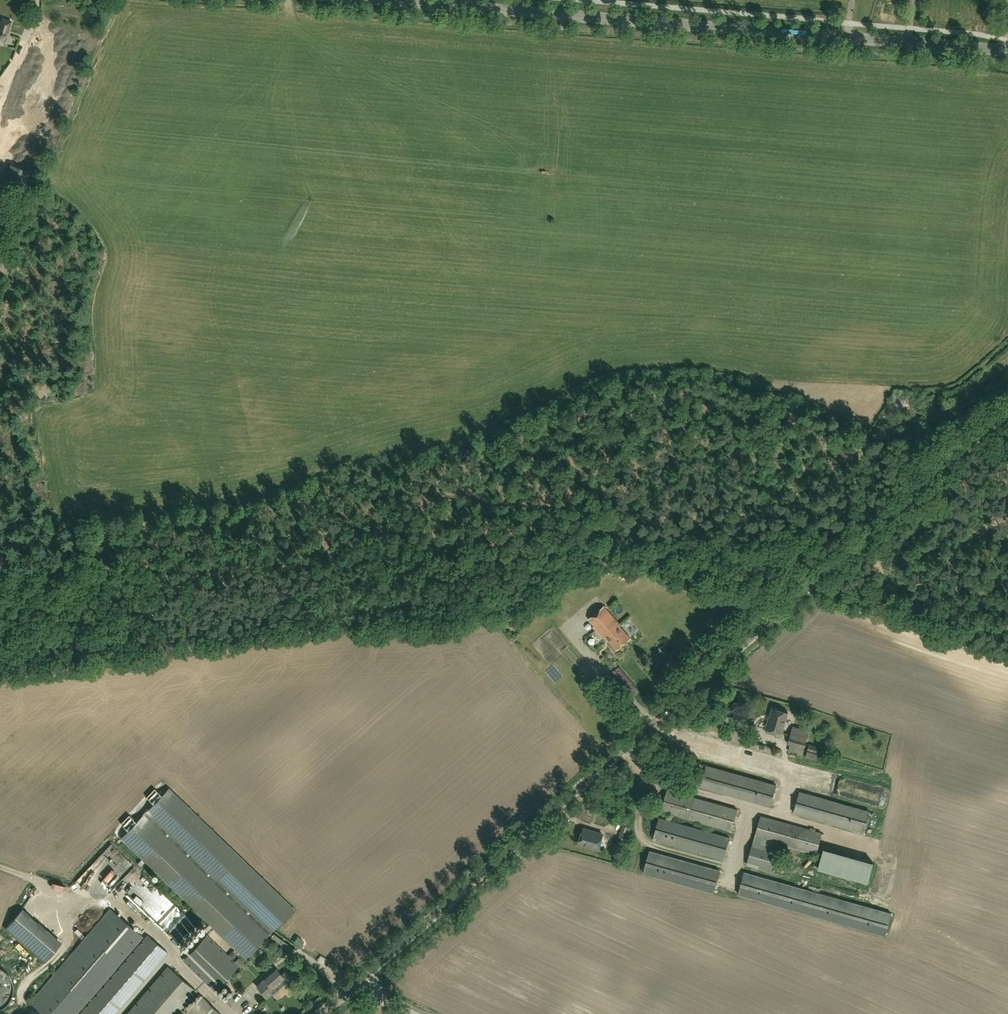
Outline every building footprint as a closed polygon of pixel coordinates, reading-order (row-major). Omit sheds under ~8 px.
[(11,21),(3,18),(0,25),(0,44),(3,44),(4,36),(5,36),(11,21)] [(38,46),(33,45),(9,133),(20,136),(18,142),(24,143),(25,139),(42,144),(69,44),(41,36),(38,46)] [(617,650),(631,638),(620,626),(621,625),(604,606),(589,619),(606,638),(606,637),(617,650)] [(634,622),(628,626),(636,638),(642,634),(634,622)] [(773,708),(767,728),(766,731),(776,734),(777,731),(782,732),(787,712),(773,708)] [(791,734),(788,743),(804,748),(806,738),(791,734)] [(700,786),(771,806),(776,785),(706,765),(700,786)] [(295,909),(188,807),(169,789),(121,840),(246,960),(295,909)] [(662,811),(732,830),(738,809),(667,790),(662,811)] [(794,813),(864,833),(870,812),(800,792),(794,813)] [(772,871),(779,843),(816,854),(822,834),(761,816),(755,836),(747,864),(772,871)] [(730,837),(660,818),(654,839),(724,859),(730,837)] [(631,828),(624,826),(620,839),(628,842),(631,828)] [(603,834),(584,829),(580,844),(599,849),(603,834)] [(817,862),(868,873),(873,851),(822,840),(817,862)] [(644,873),(715,893),(721,871),(651,851),(644,873)] [(805,875),(817,871),(816,866),(803,870),(805,875)] [(886,935),(892,913),(745,872),(739,894),(886,935)] [(152,914),(168,898),(144,874),(128,890),(152,914)] [(83,895),(85,889),(73,885),(71,891),(83,895)] [(182,917),(185,911),(173,906),(171,912),(182,917)] [(143,936),(111,909),(30,1004),(42,1013),(77,1013),(143,936)] [(63,926),(68,925),(62,910),(58,911),(63,926)] [(17,912),(5,926),(46,959),(63,939),(54,931),(48,938),(17,912)] [(168,953),(148,935),(80,1013),(115,1013),(168,953)] [(238,959),(235,962),(208,935),(183,960),(215,991),(243,963),(238,959)] [(26,952),(30,948),(21,940),(17,944),(26,952)] [(188,1002),(198,991),(182,978),(168,966),(152,985),(126,1013),(178,1013),(188,1002)] [(257,986),(263,993),(267,998),(273,993),(277,999),(290,988),(291,990),(296,985),(286,973),(283,976),(277,969),(257,986)] [(248,998),(257,1001),(261,992),(252,988),(248,998)] [(188,1010),(184,1013),(220,1013),(203,996),(188,1010)]
